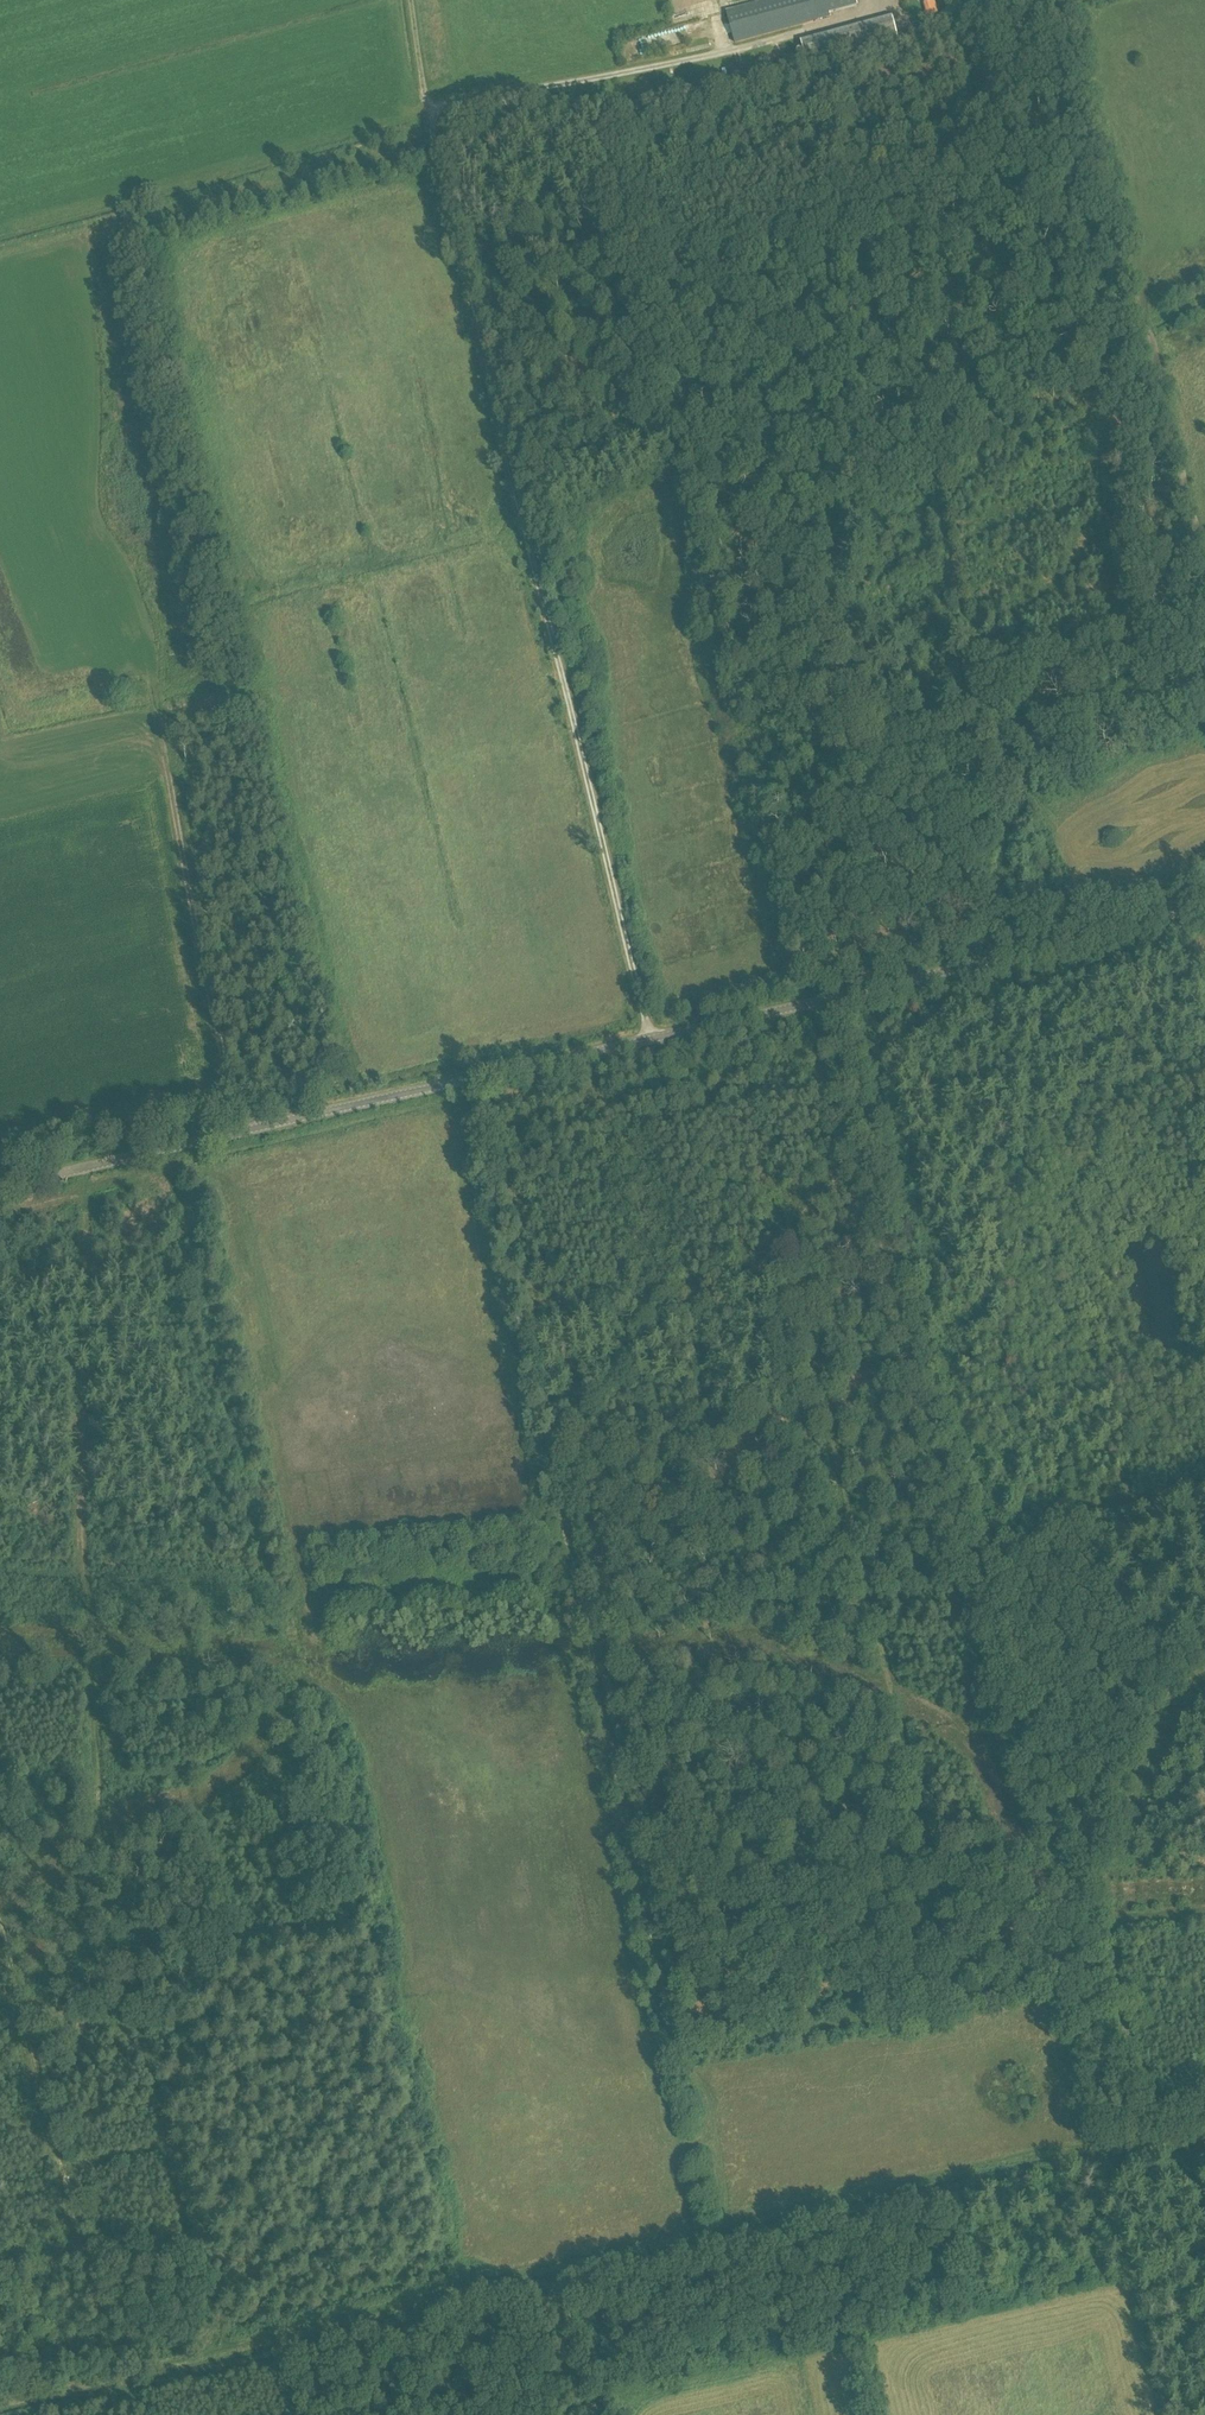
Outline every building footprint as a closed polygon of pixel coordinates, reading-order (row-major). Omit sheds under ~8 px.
[(727,12),(736,43),(858,10),(855,0),(771,0),(727,12)] [(943,8),(935,9),(935,19),(944,19),(943,8)] [(891,14),(800,39),(807,65),(898,39),(891,14)] [(683,27),(685,34),(696,31),(694,24),(683,27)]
